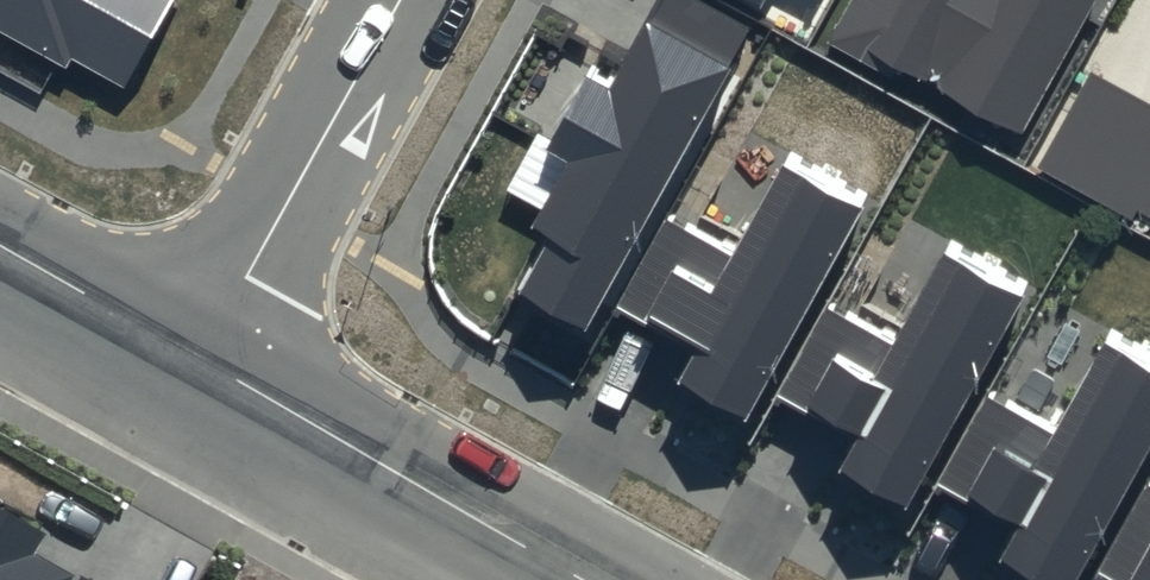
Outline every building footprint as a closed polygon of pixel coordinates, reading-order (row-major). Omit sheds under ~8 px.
[(66,68),(71,59),(123,88),(173,0),(0,0),(0,31),(66,68)] [(761,10),(766,0),(743,0),(761,10)] [(1017,140),(1087,3),(1081,0),(858,0),(834,47),(1017,140)] [(729,70),(646,24),(610,90),(587,77),(552,139),(537,132),(506,189),(540,207),(529,227),(549,238),(518,293),(585,330),(729,70)] [(1036,159),(1149,220),(1149,115),(1088,81),(1036,159)] [(735,248),(670,213),(619,306),(698,349),(680,381),(745,417),(867,196),(787,153),(735,248)] [(898,339),(834,304),(783,396),(861,439),(843,472),(909,507),(1030,287),(951,243),(898,339)] [(994,391),(943,484),(1022,527),(1004,560),(1041,579),(1077,579),(1149,448),(1149,352),(1111,331),(1058,426),(994,391)] [(1102,571),(1119,579),(1149,579),(1149,483),(1102,571)] [(0,507),(0,579),(84,579),(33,552),(44,531),(0,507)]
